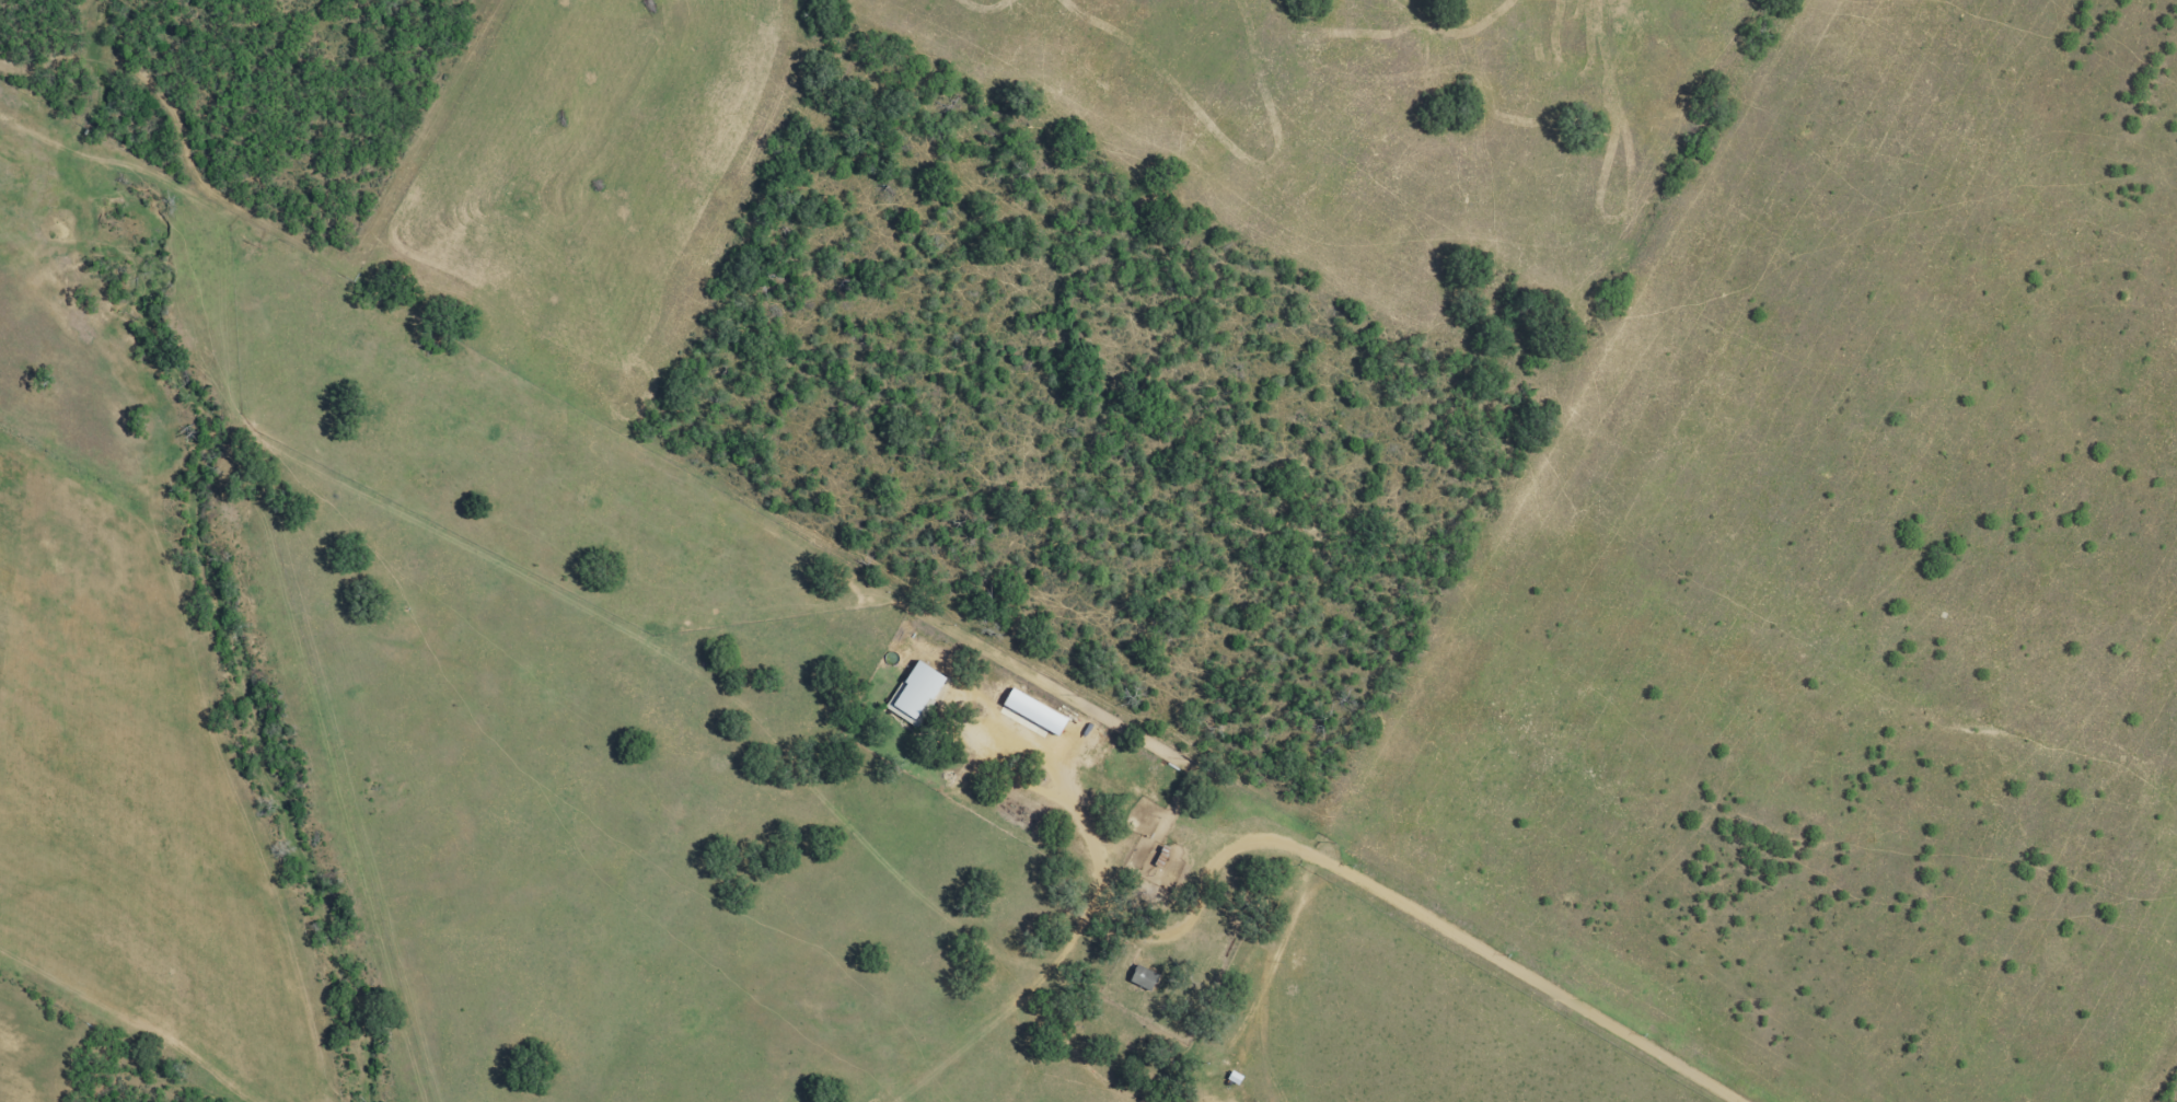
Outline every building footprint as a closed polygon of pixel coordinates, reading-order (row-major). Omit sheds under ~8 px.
[(937,674),(907,657),(883,700),(914,717),(937,674)] [(1063,717),(1006,686),(996,706),(1053,736),(1063,717)]
